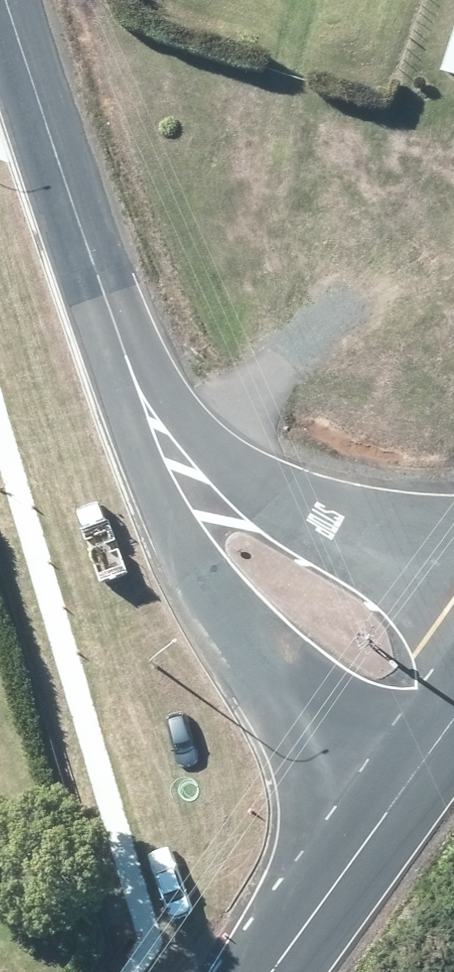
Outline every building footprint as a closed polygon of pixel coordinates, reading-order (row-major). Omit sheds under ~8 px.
[(430,62),(453,70),(453,0),(449,0),(430,62)]
